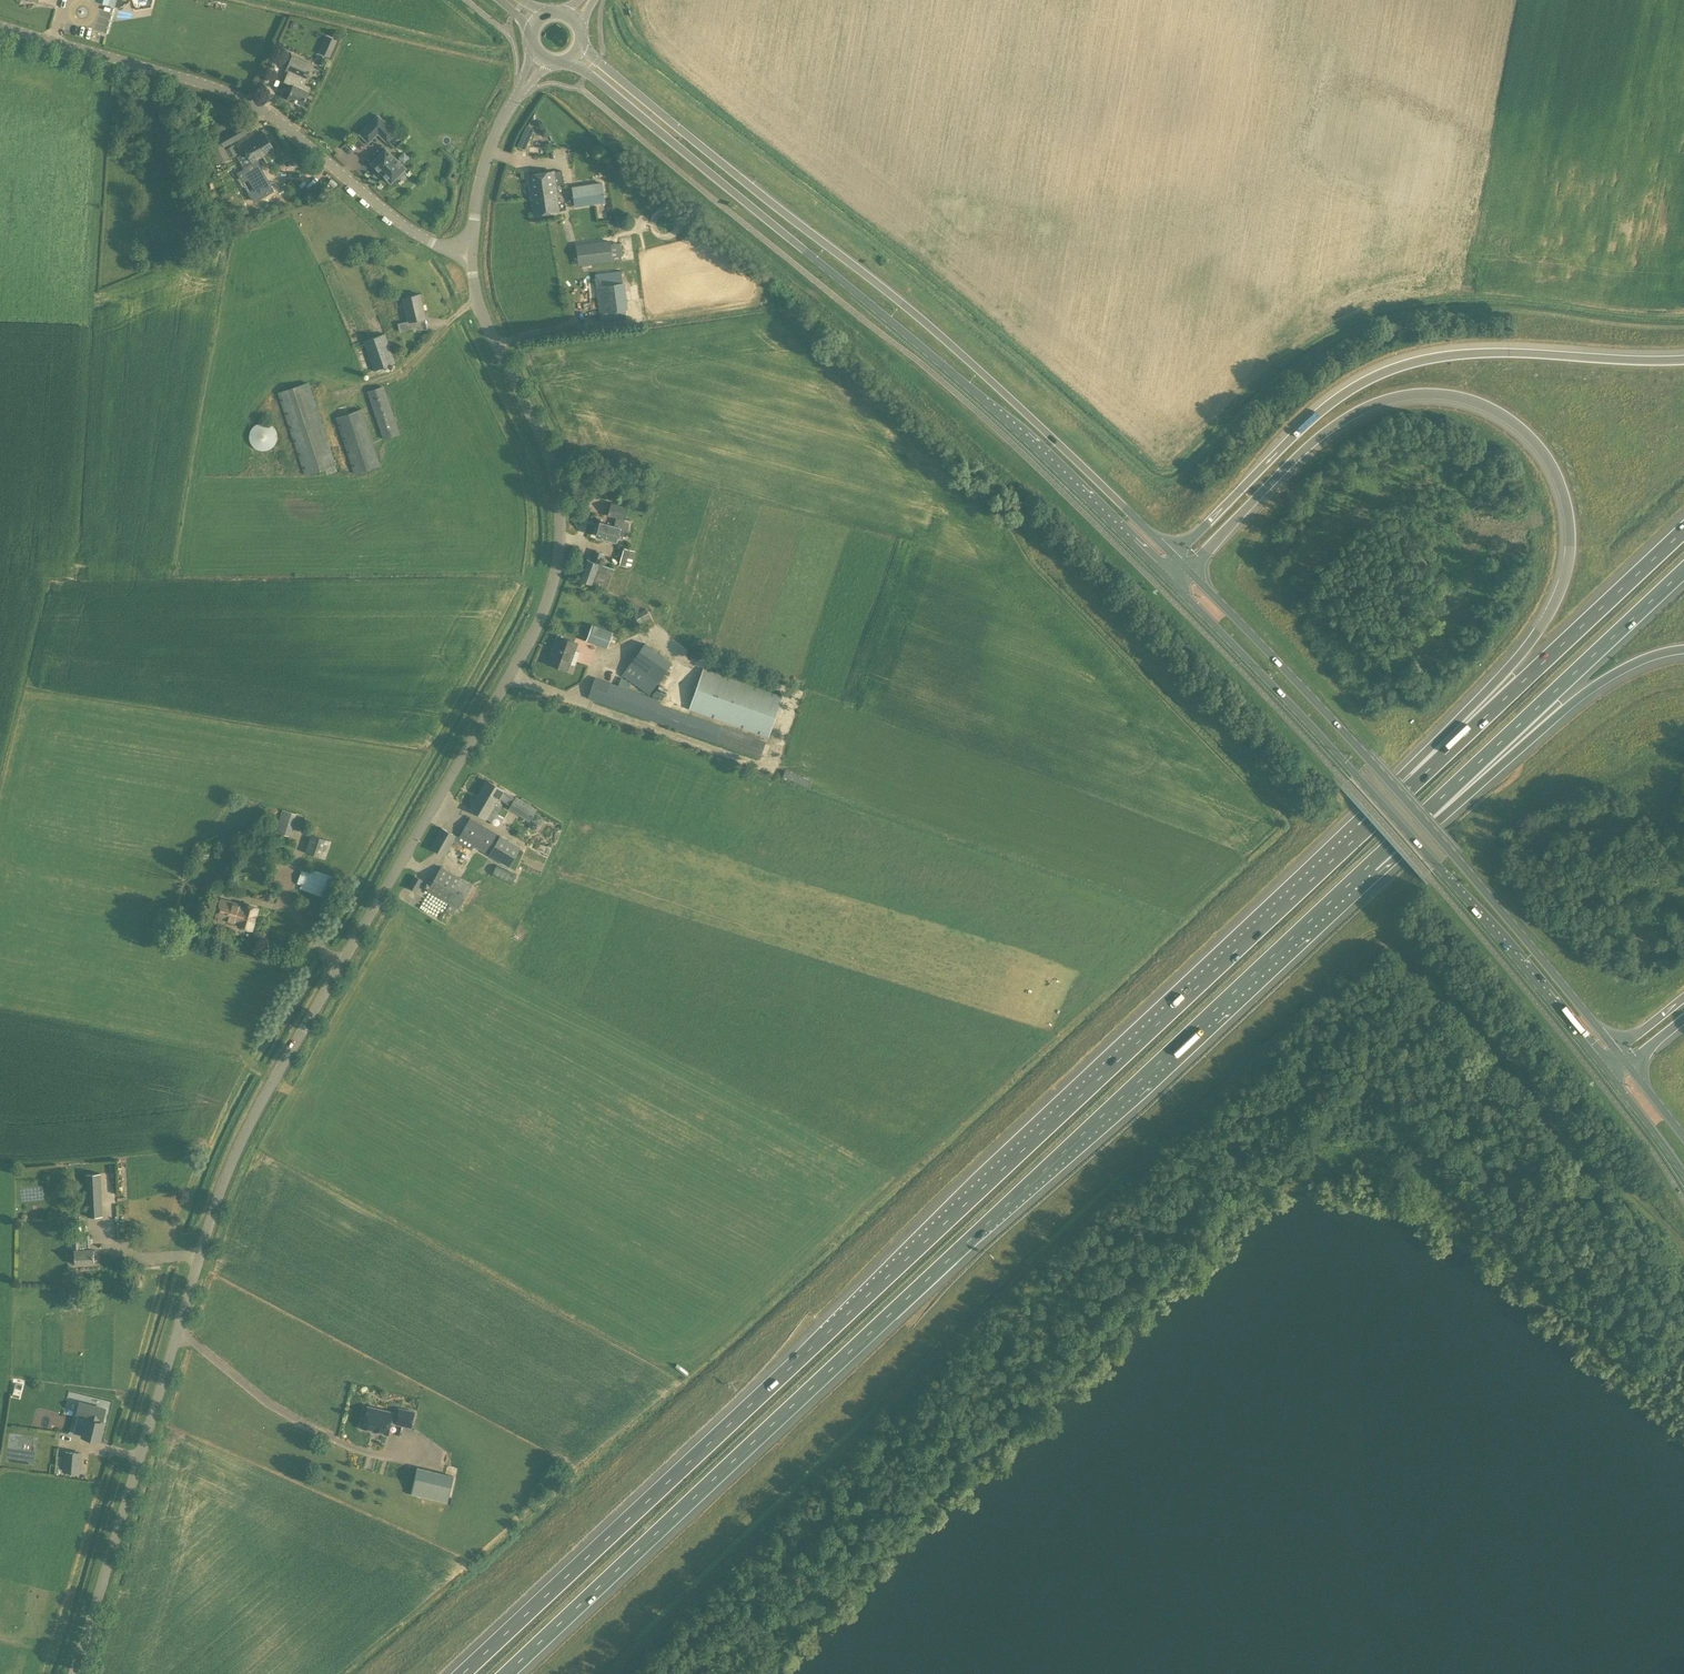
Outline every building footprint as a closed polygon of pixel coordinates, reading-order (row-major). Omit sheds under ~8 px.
[(329,35),(321,53),(329,57),(337,39),(329,35)] [(303,105),(309,92),(312,87),(305,84),(314,65),(292,55),(285,70),(288,72),(284,81),(293,85),(287,98),(303,105)] [(379,133),(383,136),(387,140),(395,132),(383,119),(378,115),(359,134),(369,143),(379,133)] [(526,125),(518,146),(527,149),(534,128),(526,125)] [(224,147),(247,135),(242,126),(219,138),(224,147)] [(244,167),(237,170),(242,180),(249,176),(257,190),(250,194),(254,201),(273,190),(256,160),(263,156),(266,162),(276,157),(273,150),(274,149),(265,133),(242,145),(246,152),(248,155),(240,160),(244,167)] [(233,145),(225,149),(230,157),(238,153),(233,145)] [(404,168),(385,150),(372,163),(391,182),(397,176),(399,178),(405,172),(402,170),(404,168)] [(562,171),(553,172),(528,176),(534,215),(559,211),(555,185),(563,184),(562,171)] [(575,207),(605,202),(601,182),(572,186),(575,207)] [(579,265),(613,261),(611,240),(576,244),(579,265)] [(627,318),(621,271),(594,274),(600,321),(627,318)] [(414,327),(427,328),(424,317),(425,316),(420,294),(403,298),(408,321),(398,323),(399,330),(414,327)] [(363,341),(373,370),(395,362),(385,333),(363,341)] [(308,381),(276,391),(303,474),(334,464),(308,381)] [(383,385),(367,390),(383,438),(400,432),(383,385)] [(335,416),(353,472),(379,463),(361,408),(335,416)] [(281,439),(281,438),(280,434),(279,432),(277,429),(274,427),(271,426),(269,425),(266,426),(263,426),(261,428),(259,429),(256,433),(255,435),(255,438),(256,443),(258,447),(261,449),(263,450),(265,451),(267,451),(269,451),(272,451),(275,449),(277,448),(279,446),(280,444),(281,441),(281,439)] [(616,518),(614,526),(600,522),(597,536),(615,540),(617,534),(626,536),(629,523),(625,522),(628,506),(611,502),(607,516),(616,518)] [(619,565),(629,568),(630,568),(635,551),(623,548),(619,565)] [(595,550),(591,561),(586,559),(578,579),(606,590),(613,569),(600,565),(604,554),(595,550)] [(646,609),(635,615),(639,623),(650,617),(646,609)] [(586,641),(607,648),(613,631),(592,624),(586,641)] [(580,651),(574,650),(577,643),(558,636),(548,663),(567,670),(569,664),(575,665),(580,651)] [(661,700),(629,689),(631,681),(649,694),(672,663),(644,643),(622,675),(616,670),(604,666),(603,671),(600,670),(596,678),(595,677),(587,698),(653,721),(661,700)] [(768,737),(782,696),(703,668),(688,709),(768,737)] [(765,741),(666,707),(660,723),(760,758),(765,741)] [(486,818),(502,790),(487,781),(470,809),(486,818)] [(508,809),(530,821),(537,808),(515,796),(508,809)] [(296,814),(282,810),(275,831),(289,835),(296,814)] [(533,819),(540,823),(544,816),(536,812),(533,819)] [(509,866),(521,847),(470,817),(459,836),(509,866)] [(445,856),(456,836),(441,827),(429,847),(445,856)] [(325,859),(330,841),(312,835),(306,853),(325,859)] [(472,884),(441,866),(427,890),(449,904),(446,910),(453,914),(457,907),(458,908),(472,884)] [(492,874),(512,884),(516,876),(496,866),(492,874)] [(328,899),(335,877),(307,868),(305,871),(302,870),(297,883),(301,885),(300,889),(328,899)] [(422,880),(414,875),(407,887),(416,891),(422,880)] [(216,917),(239,924),(238,926),(251,929),(258,908),(244,904),(244,906),(221,899),(216,917)] [(100,1173),(86,1174),(87,1208),(102,1207),(100,1173)] [(94,1263),(94,1249),(90,1249),(89,1234),(72,1235),(73,1250),(74,1250),(75,1264),(94,1263)] [(360,1383),(355,1406),(380,1412),(383,1399),(388,1400),(403,1404),(407,1389),(392,1385),(390,1391),(385,1390),(386,1390),(360,1383)] [(103,1422),(98,1421),(100,1410),(80,1405),(76,1421),(79,1422),(76,1431),(83,1433),(83,1435),(99,1439),(103,1422)] [(412,1427),(417,1411),(401,1406),(396,1422),(412,1427)] [(63,1470),(80,1472),(81,1453),(64,1451),(63,1470)] [(410,1493),(448,1503),(455,1477),(417,1467),(410,1493)]
